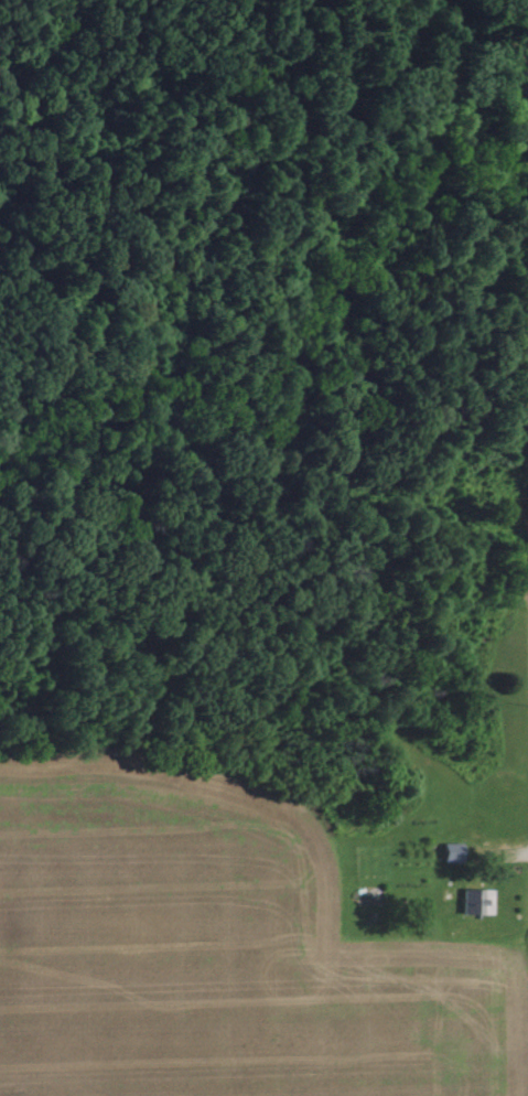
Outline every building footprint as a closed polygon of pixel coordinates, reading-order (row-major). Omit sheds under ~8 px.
[(440,863),(460,862),(460,843),(440,843),(440,863)] [(459,890),(460,914),(489,914),(488,889),(459,890)]
